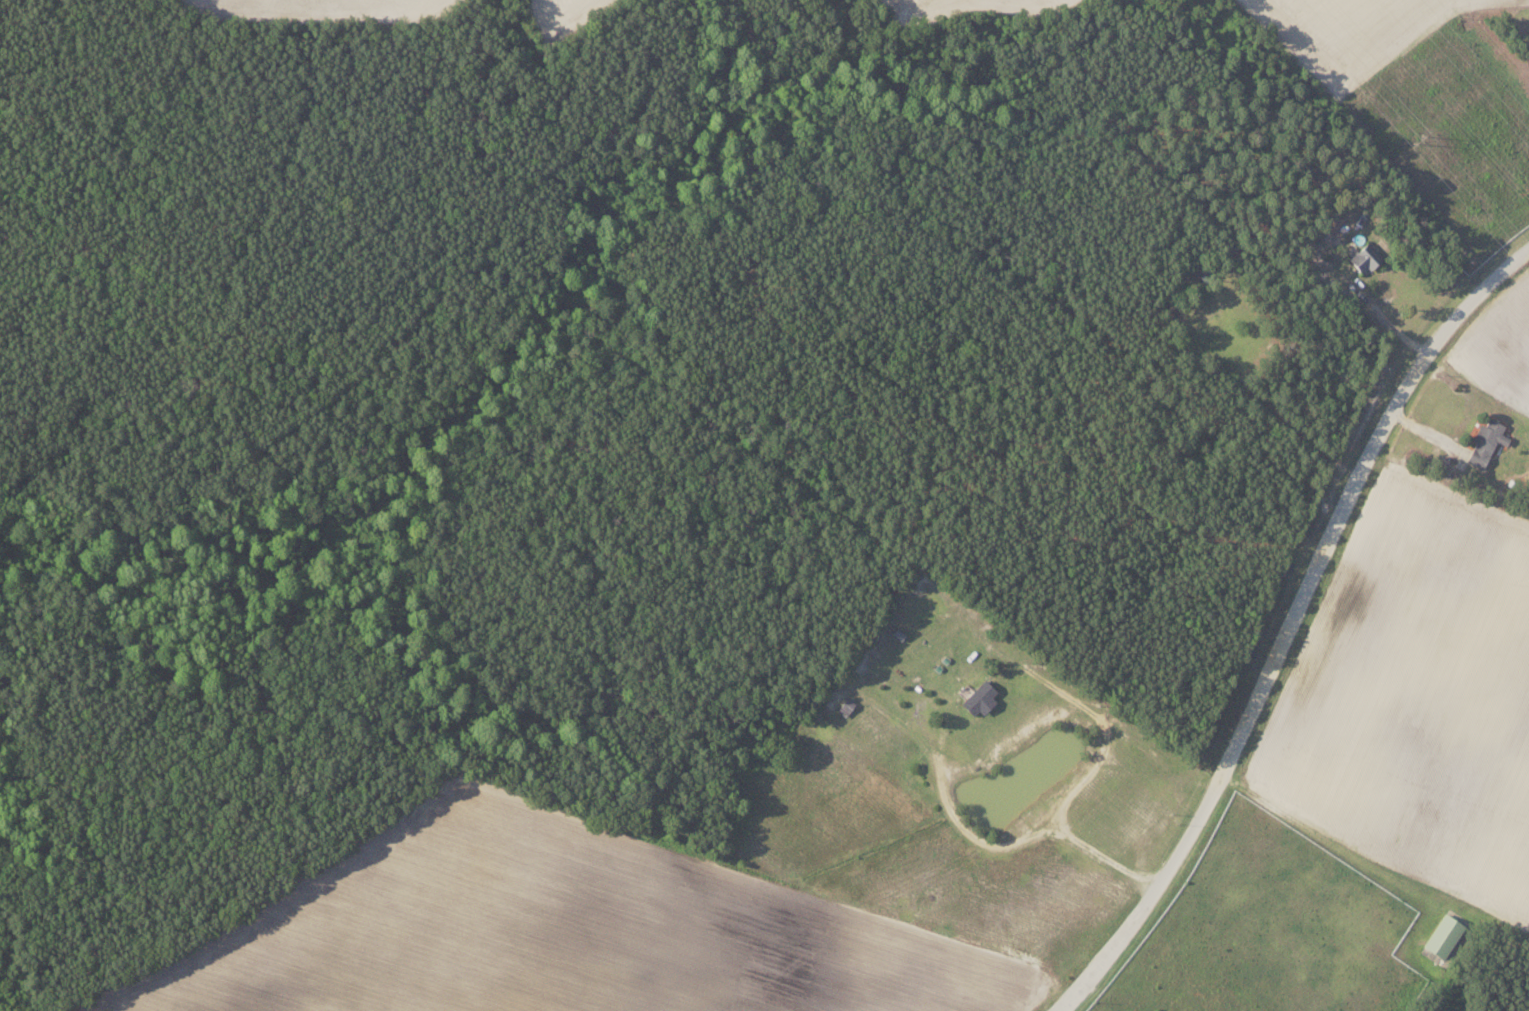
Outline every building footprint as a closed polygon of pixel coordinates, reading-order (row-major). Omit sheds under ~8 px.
[(1346,256),(1360,274),(1382,258),(1368,240),(1346,256)] [(1495,440),(1505,445),(1509,437),(1500,433),(1504,425),(1488,417),(1484,425),(1479,422),(1470,440),(1474,442),(1465,461),(1482,468),(1495,440)] [(972,715),(996,690),(983,678),(959,703),(972,715)] [(1422,945),(1443,960),(1467,928),(1446,912),(1422,945)]
